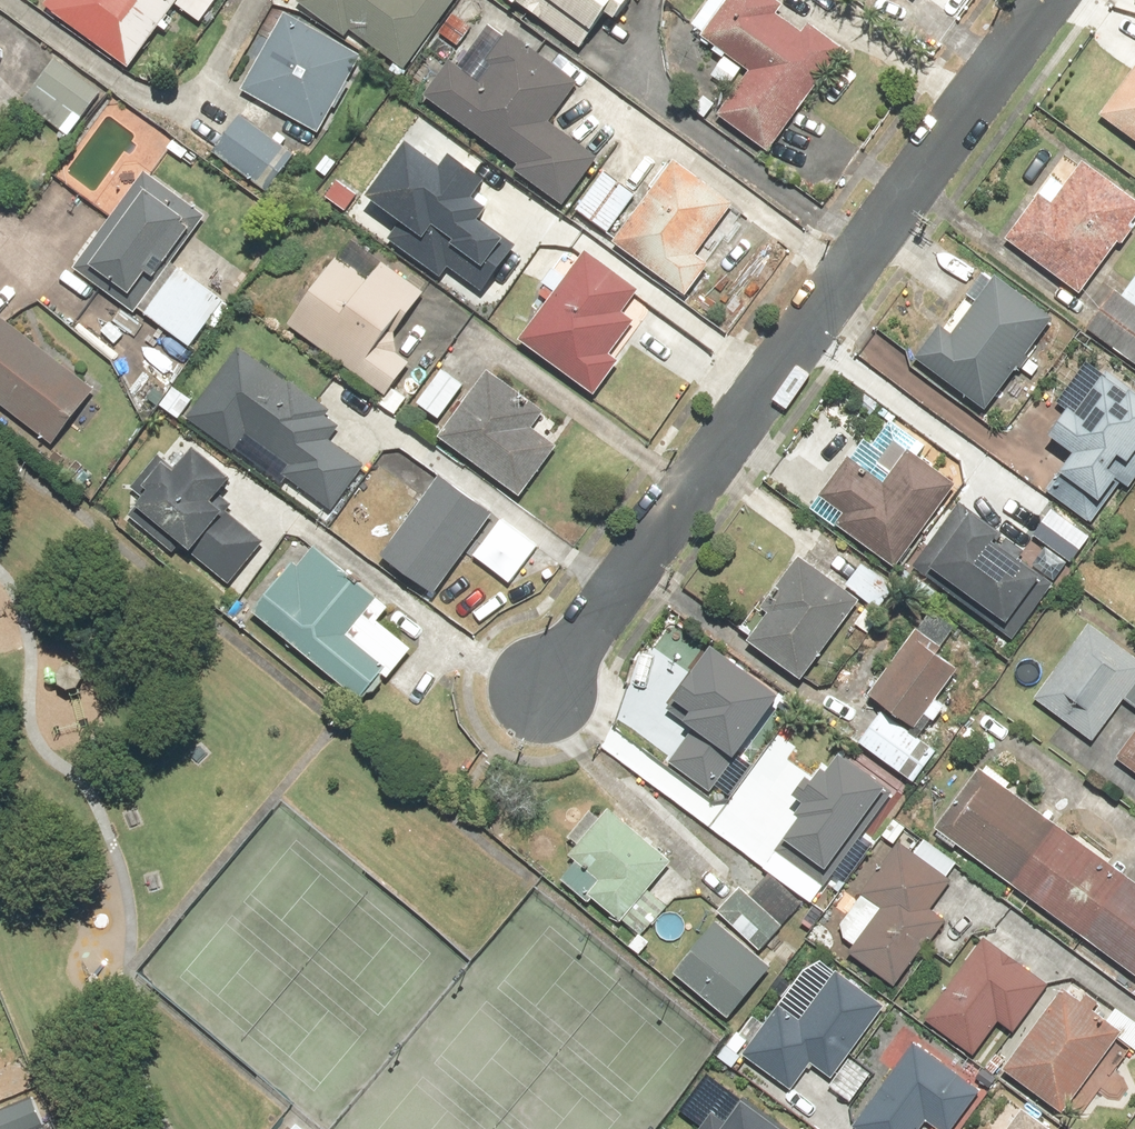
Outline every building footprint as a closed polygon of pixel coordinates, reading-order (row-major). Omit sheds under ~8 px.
[(129,72),(173,10),(198,27),(217,0),(48,0),(41,10),(129,72)] [(403,73),(454,0),(405,0),(403,3),(399,0),(299,0),(295,6),(343,40),(348,34),(392,65),(403,73)] [(471,0),(464,0),(436,34),(456,51),(487,13),(471,0)] [(579,52),(601,22),(610,28),(630,0),(508,0),(579,52)] [(767,156),(841,53),(806,28),(800,36),(773,17),(779,9),(767,0),(728,0),(698,43),(746,77),(715,119),(767,156)] [(239,93),(316,137),(359,59),(283,16),(239,93)] [(560,210),(596,160),(548,126),(576,86),(505,36),(502,39),(486,28),(455,72),(447,66),(421,102),(516,169),(512,175),(560,210)] [(54,59),(18,109),(66,143),(98,97),(101,92),(54,59)] [(1098,118),(1134,144),(1134,67),(1098,118)] [(208,158),(262,195),(293,151),(239,114),(208,158)] [(441,170),(407,145),(363,204),(421,246),(428,237),(478,273),(483,266),(494,274),(511,252),(471,223),(479,212),(468,205),(484,182),(450,157),(441,170)] [(1050,178),(1003,241),(1078,297),(1117,245),(1123,249),(1134,233),(1134,203),(1082,163),(1063,188),(1050,178)] [(672,165),(611,247),(683,300),(707,268),(694,258),(731,208),(672,165)] [(159,284),(204,219),(139,173),(72,268),(124,305),(146,274),(159,284)] [(602,176),(574,214),(605,237),(633,198),(602,176)] [(583,255),(516,346),(592,400),(617,364),(608,358),(632,325),(620,316),(636,293),(583,255)] [(338,259),(286,330),(383,401),(409,366),(384,348),(423,296),(380,264),(368,281),(338,259)] [(143,318),(189,351),(223,304),(176,271),(143,318)] [(952,311),(914,360),(982,413),(1051,324),(995,280),(964,320),(952,311)] [(1122,299),(1114,293),(1087,331),(1134,366),(1134,281),(1122,299)] [(51,445),(91,388),(0,324),(0,409),(51,445)] [(342,426),(236,349),(182,422),(230,457),(243,439),(283,469),(277,478),(329,517),(363,470),(328,444),(342,426)] [(443,370),(416,407),(438,423),(465,386),(443,370)] [(486,372),(436,439),(517,498),(553,449),(530,432),(543,414),(486,372)] [(1104,375),(1072,424),(1063,417),(1046,443),(1070,459),(1057,480),(1096,506),(1114,479),(1106,474),(1116,459),(1126,466),(1134,452),(1134,395),(1104,375)] [(178,423),(194,401),(173,386),(157,408),(178,423)] [(840,518),(833,527),(891,568),(951,485),(906,453),(882,488),(846,462),(817,502),(840,518)] [(179,473),(156,457),(131,491),(143,500),(131,517),(229,588),(261,545),(222,516),(230,505),(219,497),(228,485),(190,457),(179,473)] [(378,465),(356,495),(381,513),(403,484),(405,481),(379,463),(378,465)] [(440,477),(378,562),(435,604),(497,519),(440,477)] [(1021,554),(958,507),(910,571),(927,584),(931,578),(1013,639),(1048,592),(1013,565),(1021,554)] [(355,704),(379,675),(384,680),(408,651),(365,615),(373,605),(311,553),(302,563),(297,559),(250,616),(355,704)] [(797,683),(856,604),(797,560),(762,607),(771,614),(748,646),(797,683)] [(951,633),(927,615),(863,700),(910,735),(955,676),(932,658),(951,633)] [(1088,628),(1034,702),(1093,743),(1121,703),(1134,713),(1134,662),(1088,628)] [(775,705),(708,653),(670,702),(690,718),(681,730),(688,736),(667,763),(706,794),(775,705)] [(880,718),(858,748),(897,778),(920,747),(880,718)] [(1115,762),(1134,777),(1134,734),(1115,762)] [(822,875),(884,793),(836,757),(820,778),(812,772),(791,801),(802,809),(790,824),(795,827),(781,845),(822,875)] [(1014,800),(1021,791),(981,762),(974,770),(931,828),(1134,978),(1134,889),(1105,867),(1113,856),(1083,834),(1075,845),(1014,800)] [(670,867),(609,811),(567,857),(596,884),(585,896),(635,942),(665,910),(646,892),(670,867)] [(892,986),(921,943),(949,963),(978,922),(939,894),(958,868),(920,842),(911,854),(896,844),(833,936),(849,947),(844,953),(892,986)] [(781,929),(742,893),(719,918),(757,954),(781,929)] [(767,968),(713,925),(672,976),(726,1019),(767,968)] [(1043,985),(978,939),(920,1021),(973,1059),(996,1026),(1008,1035),(1043,985)] [(799,1023),(778,1008),(742,1058),(789,1092),(809,1064),(828,1078),(880,1005),(835,973),(799,1023)] [(1060,995),(1000,1073),(1057,1116),(1117,1038),(1132,1050),(1134,1046),(1134,1027),(1113,1010),(1100,1027),(1089,1018),(1098,1006),(1082,995),(1074,1006),(1060,995)] [(977,1094),(910,1046),(851,1128),(853,1128),(918,1128),(923,1122),(933,1128),(951,1128),(977,1094)] [(870,1075),(848,1059),(827,1088),(849,1104),(870,1075)] [(721,1090),(695,1128),(779,1128),(721,1090)] [(18,1106),(0,1115),(0,1128),(28,1128),(18,1106)] [(1013,1116),(1004,1110),(991,1128),(1047,1128),(1018,1109),(1013,1116)] [(301,1121),(295,1128),(311,1128),(301,1121)]
